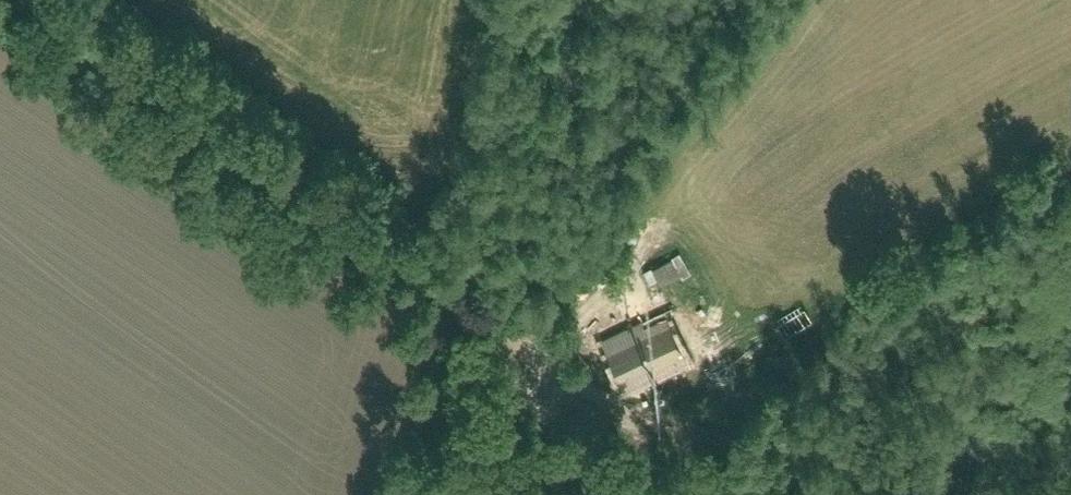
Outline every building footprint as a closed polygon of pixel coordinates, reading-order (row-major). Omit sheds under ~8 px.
[(679,251),(649,266),(659,286),(689,271),(679,251)] [(605,341),(628,386),(686,357),(666,318),(646,328),(643,322),(605,341)]
